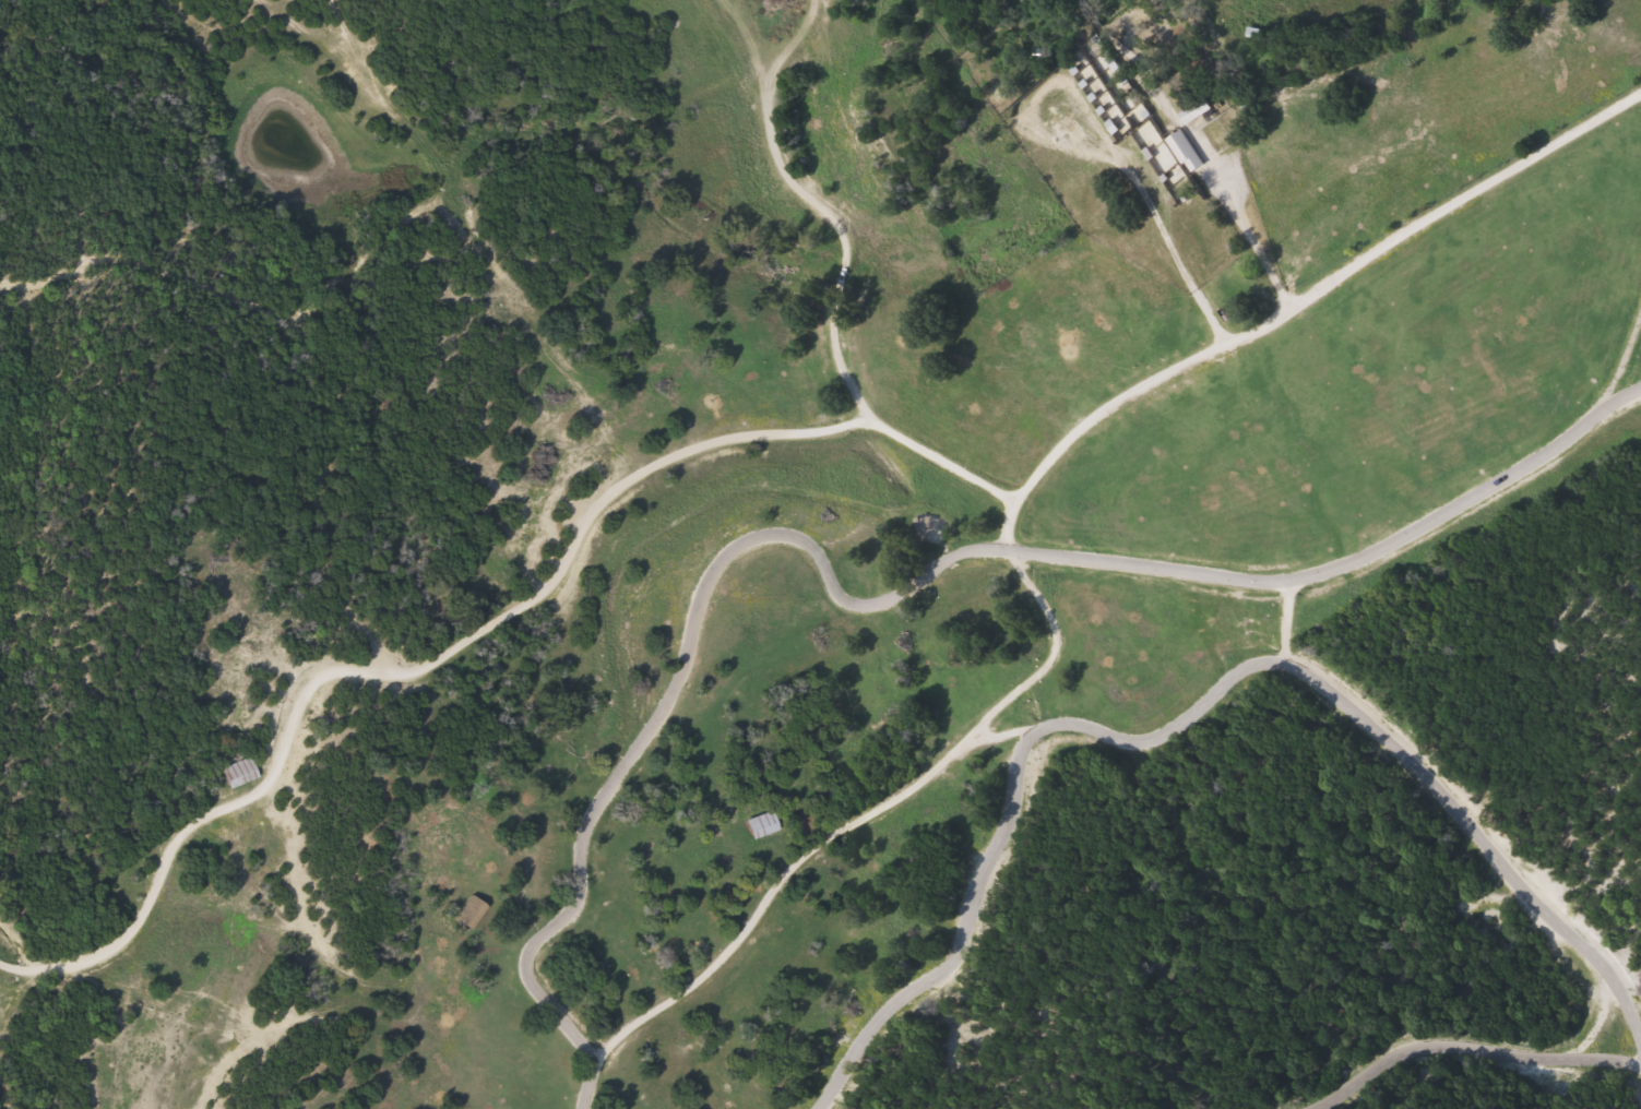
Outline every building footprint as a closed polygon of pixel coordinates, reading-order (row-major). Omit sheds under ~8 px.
[(1214,108),(1190,124),(1182,115),(1206,98),(1214,108)] [(1192,175),(1169,139),(1185,130),(1206,165),(1192,175)] [(264,778),(234,789),(226,770),(257,759),(264,778)] [(748,822),(773,810),(782,830),(758,840),(748,822)] [(491,907),(474,933),(456,921),(474,895),(491,907)]
